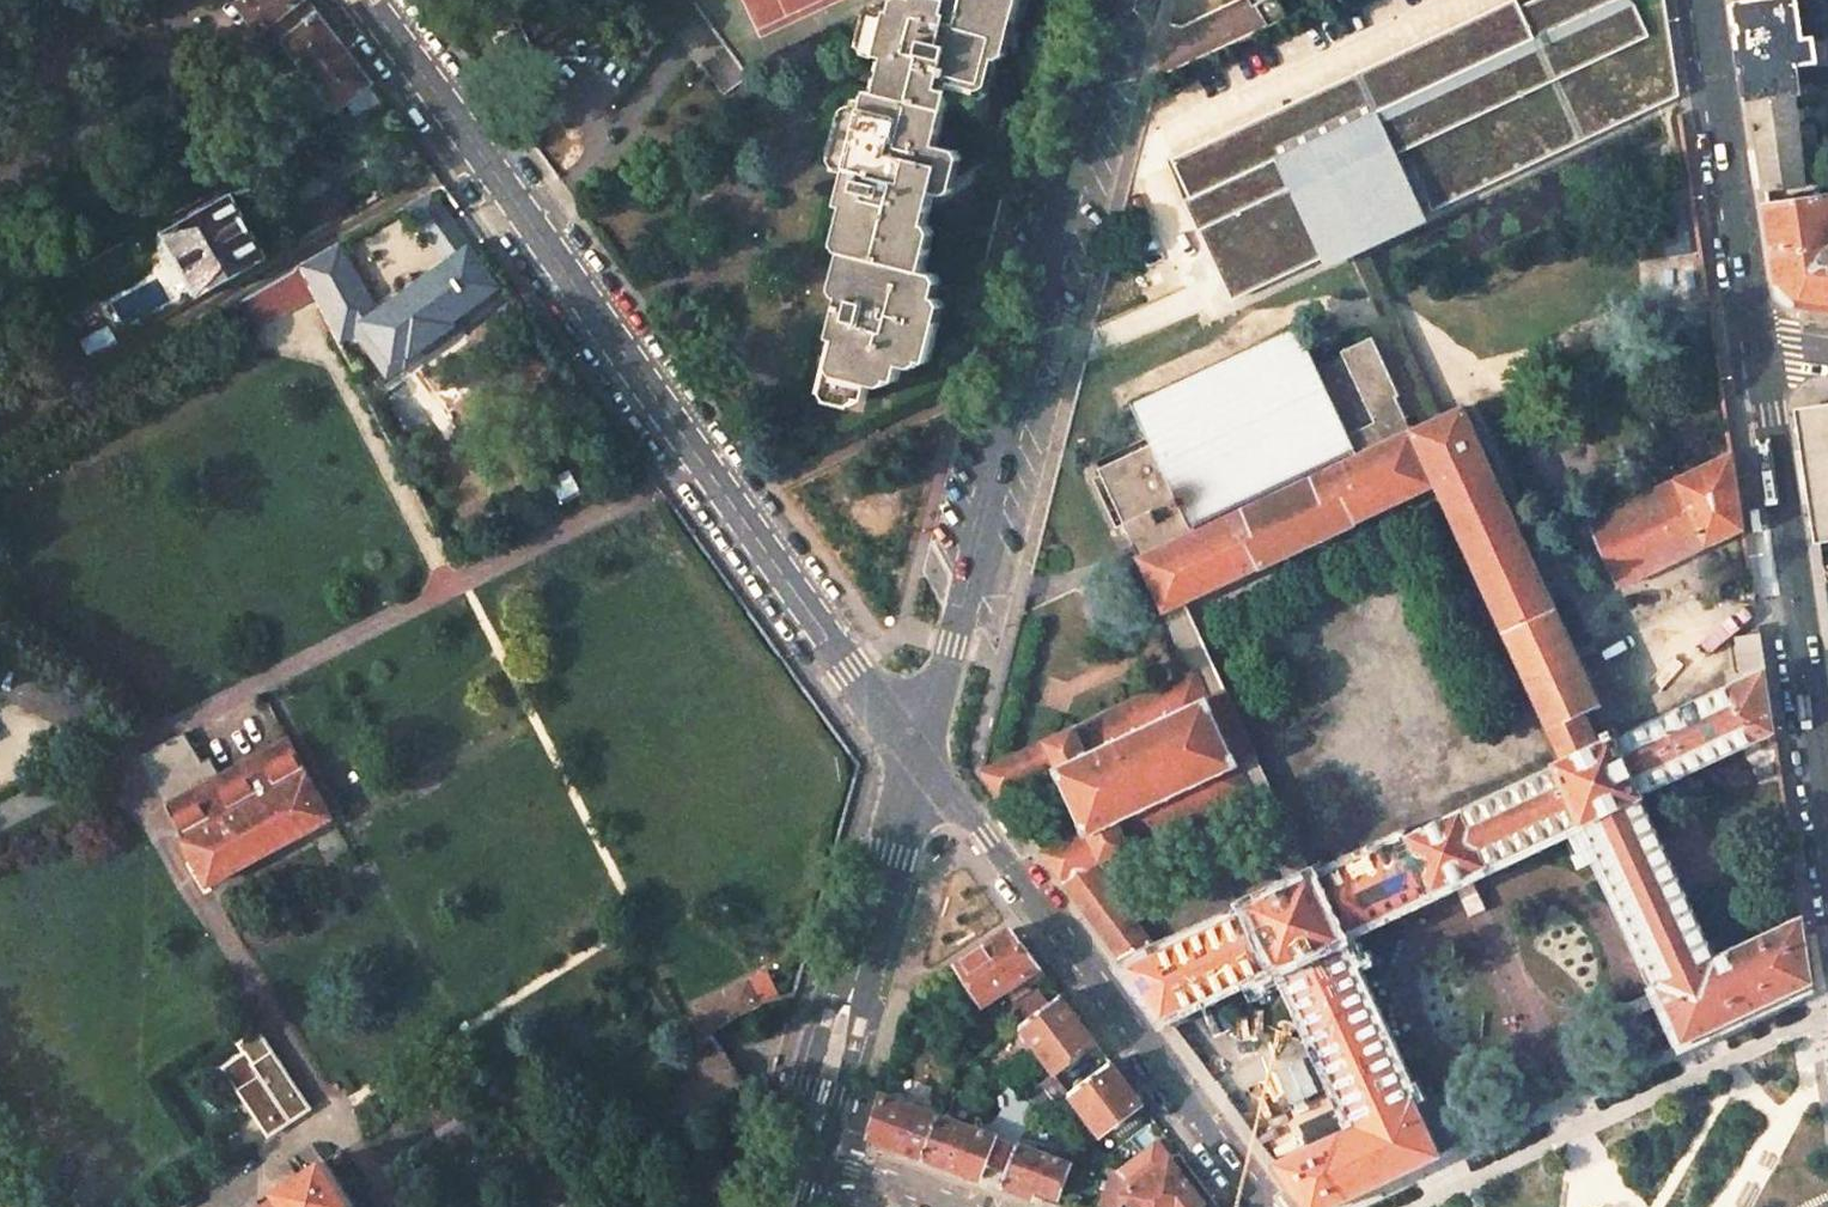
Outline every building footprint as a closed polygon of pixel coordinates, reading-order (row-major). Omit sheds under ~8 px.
[(240,5),(259,28),(258,29),(257,30),(257,31),(257,32),(257,33),(272,53),(273,53),(273,54),(274,54),(275,54),(276,54),(289,43),(321,19),(306,0),(247,0),(240,5)] [(873,6),(879,8),(881,2),(884,0),(693,0),(725,45),(745,73),(873,6)] [(934,194),(942,196),(947,180),(949,170),(941,167),(945,148),(937,146),(942,129),(933,126),(937,110),(946,112),(951,94),(968,98),(972,80),(989,84),(1001,37),(1000,37),(993,35),(996,20),(1005,23),(1012,25),(1019,0),(913,0),(909,15),(879,8),(873,6),(866,34),(883,38),(879,58),(886,59),(877,93),(870,91),(868,98),(865,109),(856,107),(851,125),(844,123),(837,150),(855,154),(841,207),(856,211),(864,213),(862,219),(859,233),(850,231),(845,254),(853,256),(860,258),(854,279),(847,278),(832,339),(846,342),(855,345),(849,368),(840,365),(834,391),(867,400),(873,375),(898,381),(904,357),(929,363),(939,323),(931,321),(936,298),(927,296),(932,274),(924,272),(929,250),(921,248),(934,194)] [(1175,166),(1193,204),(1207,233),(1208,234),(1240,301),(1327,260),(1331,258),(1335,256),(1355,247),(1359,245),(1378,236),(1428,213),(1678,96),(1663,0),(1648,0),(1634,7),(1631,0),(1551,0),(1523,14),(1519,5),(1511,9),(1458,34),(1457,34),(1435,44),(1414,54),(1411,56),(1363,78),(1341,88),(1316,100),(1318,105),(1301,113),(1297,115),(1293,117),(1290,112),(1265,124),(1247,132),(1230,140),(1181,163),(1175,166)] [(1737,3),(1749,82),(1751,96),(1796,92),(1800,92),(1799,86),(1797,62),(1827,58),(1827,53),(1826,37),(1803,41),(1799,18),(1797,0),(1756,0),(1755,0),(1737,3)] [(321,19),(289,43),(297,54),(339,108),(341,106),(350,118),(383,99),(371,83),(321,19)] [(1000,37),(1005,23),(996,20),(993,35),(1000,37)] [(706,71),(723,96),(748,78),(745,73),(725,45),(713,54),(719,63),(706,71)] [(713,54),(700,63),(706,71),(719,63),(713,54)] [(1799,86),(1800,92),(1796,92),(1797,99),(1827,95),(1827,83),(1799,86)] [(1796,92),(1751,96),(1766,191),(1808,186),(1804,154),(1814,152),(1817,149),(1815,128),(1812,125),(1801,127),(1797,99),(1796,92)] [(346,120),(355,137),(393,116),(383,100),(346,120)] [(937,110),(933,126),(942,129),(946,112),(937,110)] [(949,170),(954,150),(945,148),(941,167),(949,170)] [(1683,191),(1657,195),(1666,257),(1693,253),(1683,191)] [(1767,203),(1774,246),(1780,285),(1801,307),(1827,311),(1827,194),(1767,203)] [(167,233),(203,296),(270,258),(235,195),(167,233)] [(856,211),(852,224),(850,231),(859,233),(862,219),(864,213),(856,211)] [(1335,256),(1327,260),(1333,272),(1369,255),(1434,225),(1428,213),(1335,256)] [(853,256),(847,278),(854,279),(860,258),(853,256)] [(237,307),(251,333),(315,296),(301,267),(295,274),(237,307)] [(109,324),(81,340),(90,356),(118,340),(109,324)] [(1774,731),(1766,670),(1743,680),(1732,684),(1700,700),(1667,715),(1621,737),(1617,728),(1606,732),(1597,736),(1586,712),(1602,704),(1576,648),(1549,588),(1540,569),(1518,522),(1509,501),(1482,444),(1465,407),(1440,418),(1412,431),(1372,342),(1345,354),(1318,367),(1298,325),(1133,402),(1153,444),(1100,469),(1125,524),(1139,555),(1165,611),(1176,606),(1187,602),(1245,574),(1369,517),(1426,490),(1437,485),(1549,727),(1542,730),(1557,766),(1511,788),(1362,858),(1313,881),(1302,886),(1295,890),(1255,908),(1160,953),(1133,918),(1144,910),(1107,859),(1134,846),(1215,808),(1251,791),(1238,763),(1210,701),(1196,671),(1168,684),(1078,726),(1045,741),(981,771),(1001,798),(1059,771),(1087,833),(1072,839),(1043,852),(1062,879),(1107,938),(1128,966),(1166,1016),(1284,961),(1284,963),(1300,996),(1308,1015),(1324,1048),(1336,1075),(1344,1094),(1255,1135),(1292,1183),(1309,1206),(1330,1206),(1339,1203),(1358,1194),(1389,1179),(1402,1173),(1441,1155),(1425,1120),(1421,1110),(1415,1098),(1412,1099),(1337,936),(1451,882),(1462,877),(1470,873),(1587,819),(1662,982),(1659,983),(1669,1005),(1685,1041),(1744,1014),(1813,982),(1805,924),(1803,917),(1716,957),(1702,925),(1641,794),(1685,774),(1744,747),(1774,731)] [(846,342),(840,365),(849,368),(855,345),(846,342)] [(1800,414),(1809,479),(1819,542),(1827,541),(1827,409),(1800,414)] [(1733,453),(1675,480),(1689,510),(1706,547),(1744,528),(1733,453)] [(1653,490),(1577,525),(1585,543),(1597,538),(1620,586),(1652,572),(1706,547),(1689,510),(1675,480),(1653,490)] [(1743,680),(1766,670),(1761,634),(1737,637),(1743,680)] [(1774,731),(1744,747),(1759,780),(1782,776),(1774,731)] [(139,756),(209,884),(331,818),(289,740),(221,777),(211,759),(202,764),(185,733),(139,756)] [(1040,967),(1011,930),(959,964),(984,1005),(1009,987),(1015,995),(1026,988),(1025,986),(1045,973),(1040,967)] [(762,1005),(782,999),(769,970),(748,980),(762,1005)] [(695,1006),(710,1036),(712,1033),(762,1005),(748,980),(695,1006)] [(1051,1004),(1038,987),(1009,1009),(1021,1026),(1051,1004)] [(1096,1042),(1062,996),(1051,1004),(1021,1026),(1056,1072),(1096,1042)] [(932,1045),(901,1035),(892,1067),(923,1076),(932,1045)] [(224,1067),(269,1136),(311,1108),(272,1051),(254,1063),(247,1052),(224,1067)] [(1142,1104),(1112,1063),(1071,1094),(1086,1113),(1093,1108),(1109,1129),(1142,1104)] [(1055,1076),(1051,1076),(1022,1097),(1024,1098),(1033,1106),(1043,1114),(1069,1095),(1055,1076)] [(940,1115),(883,1094),(871,1136),(925,1156),(940,1115)] [(1024,1098),(1010,1097),(998,1128),(1022,1137),(1033,1106),(1024,1098)] [(996,1136),(940,1115),(925,1156),(964,1170),(968,1160),(985,1166),(996,1136)] [(1022,1137),(998,1128),(996,1136),(985,1166),(1008,1174),(1019,1145),(1022,1137)] [(1071,1164),(1019,1145),(1008,1174),(1004,1186),(1033,1196),(1036,1187),(1059,1196),(1071,1164)] [(1164,1167),(1150,1148),(1118,1172),(1136,1186),(1164,1167)] [(355,1206),(325,1160),(278,1191),(280,1196),(264,1206),(353,1206),(355,1206)] [(1173,1160),(1164,1167),(1136,1186),(1126,1194),(1136,1206),(1198,1206),(1204,1202),(1173,1160)] [(1115,1170),(1103,1204),(1111,1206),(1121,1206),(1126,1194),(1136,1186),(1118,1172),(1115,1170)]
